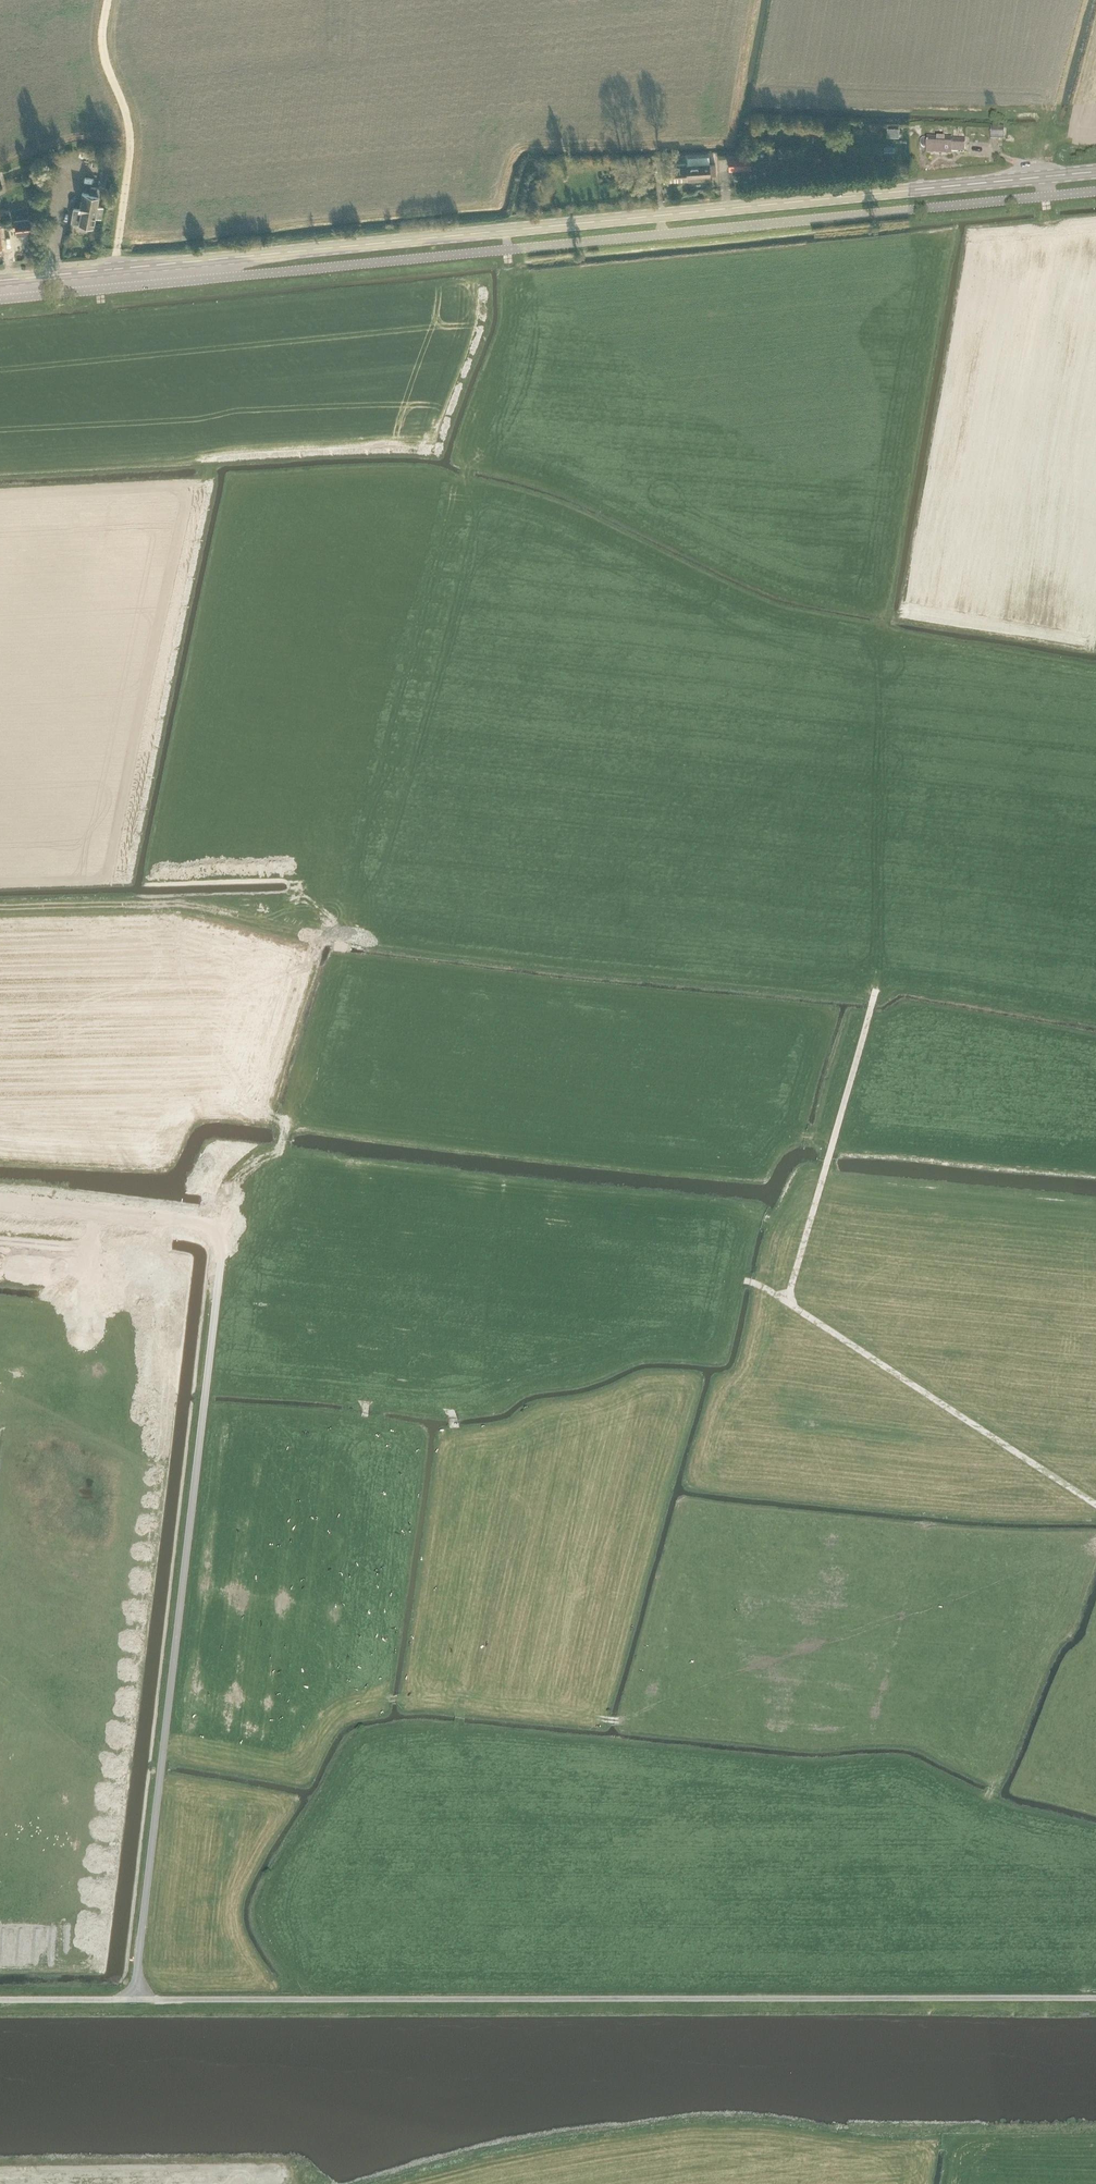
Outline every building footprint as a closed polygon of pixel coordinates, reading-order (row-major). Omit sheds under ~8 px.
[(1003,138),(1003,127),(990,127),(990,138),(1003,138)] [(927,138),(927,139),(923,139),(920,141),(920,145),(922,148),(927,148),(926,154),(950,155),(951,151),(964,152),(964,140),(951,139),(927,138)] [(751,169),(750,154),(728,155),(729,170),(751,169)] [(113,164),(104,162),(100,184),(109,186),(113,164)] [(662,164),(663,182),(686,180),(686,176),(709,175),(709,174),(715,174),(715,163),(708,163),(685,164),(685,163),(662,164)] [(80,223),(93,225),(98,195),(104,197),(105,189),(91,186),(89,193),(82,192),(79,209),(73,208),(71,221),(80,223)] [(32,234),(30,218),(13,220),(14,229),(15,228),(16,235),(32,234)]
